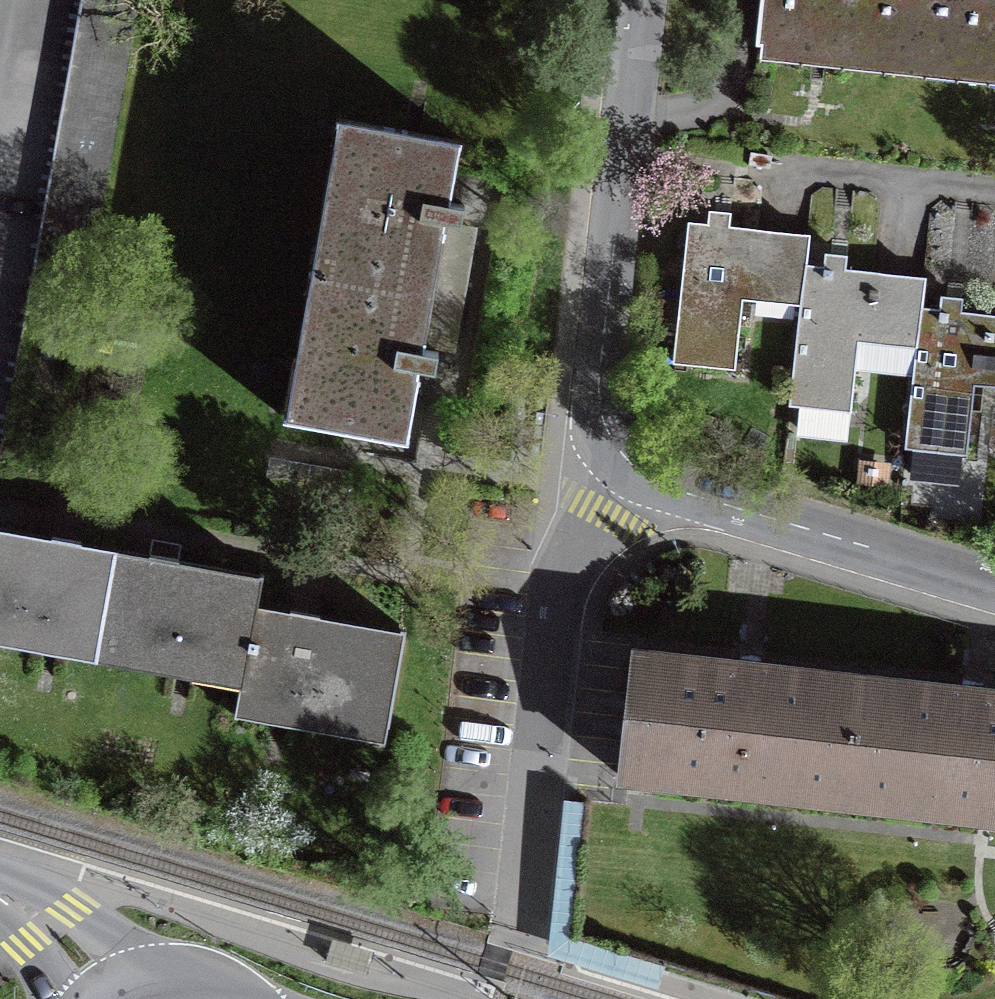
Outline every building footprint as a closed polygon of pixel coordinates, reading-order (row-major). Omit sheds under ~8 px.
[(64,91),(122,101),(141,0),(81,0),(64,91)] [(933,0),(749,0),(745,35),(927,53),(933,0)] [(927,53),(994,60),(994,0),(933,0),(927,53)] [(122,101),(64,91),(31,275),(89,285),(122,101)] [(347,131),(319,265),(441,290),(469,156),(347,131)] [(743,316),(795,323),(804,263),(808,233),(687,216),(666,369),(734,378),(743,316)] [(924,279),(804,263),(795,323),(783,414),(850,423),(859,356),(913,363),(920,307),(924,279)] [(410,444),(441,290),(319,265),(288,419),(410,444)] [(920,307),(913,363),(901,456),(958,463),(965,407),(994,411),(994,316),(920,307)] [(95,649),(112,548),(0,530),(0,633),(95,649)] [(263,574),(112,548),(95,649),(246,674),(258,603),(263,574)] [(407,627),(258,603),(246,674),(238,723),(388,747),(407,627)] [(623,791),(842,813),(856,677),(637,655),(623,791)] [(856,677),(842,813),(994,829),(994,691),(856,677)]
